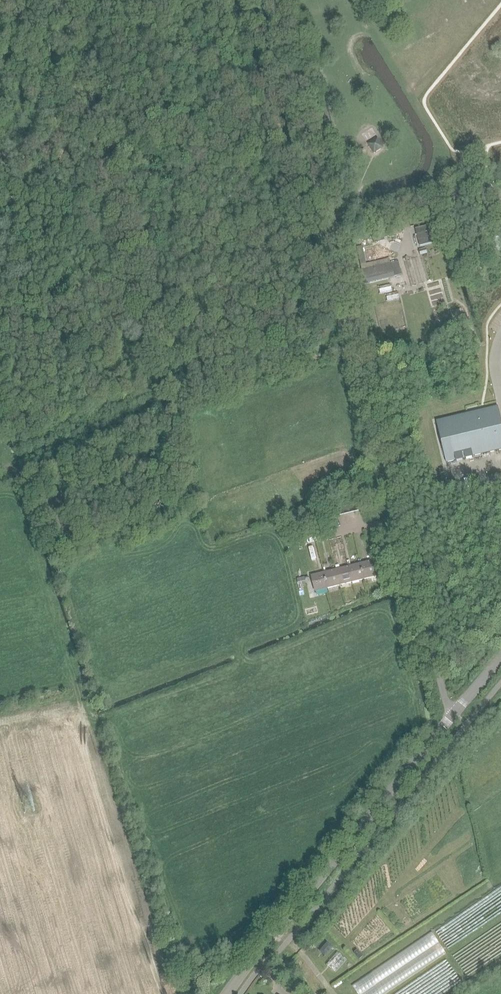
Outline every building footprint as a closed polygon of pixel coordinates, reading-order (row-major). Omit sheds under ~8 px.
[(376,140),(370,145),(375,154),(382,149),(376,140)] [(428,226),(415,229),(420,246),(432,243),(428,226)] [(394,277),(391,263),(361,270),(365,284),(394,277)] [(465,458),(465,459),(473,457),(473,456),(500,449),(500,419),(498,406),(489,409),(481,411),(436,421),(446,463),(456,460),(456,461),(464,459),(463,458),(465,458)] [(330,505),(333,517),(360,510),(357,498),(330,505)] [(372,560),(360,563),(364,579),(376,576),(372,560)] [(352,582),(364,579),(360,563),(348,566),(352,582)] [(340,585),(352,582),(348,566),(336,569),(340,585)] [(324,572),(327,588),(340,585),(336,569),(324,572)] [(327,588),(324,572),(311,575),(315,591),(327,588)] [(305,577),(297,579),(298,585),(299,591),(304,590),(302,584),(306,583),(305,577)] [(448,956),(435,933),(352,981),(359,993),(382,993),(448,956)] [(327,943),(319,951),(325,957),(333,948),(327,943)]
